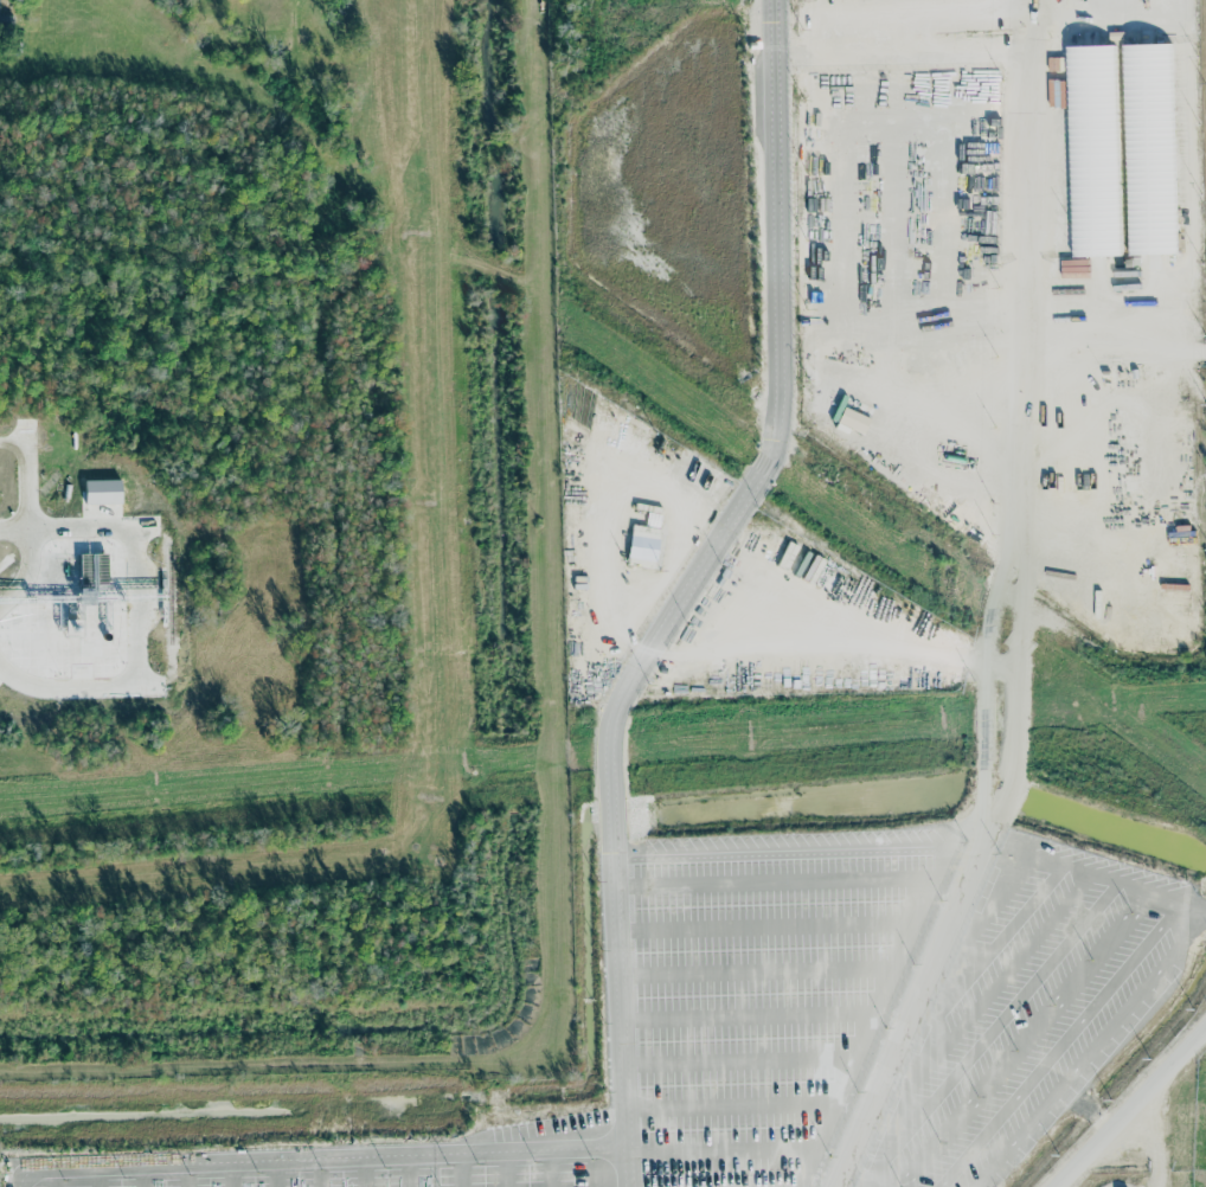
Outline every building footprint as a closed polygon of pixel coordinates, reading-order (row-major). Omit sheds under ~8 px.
[(1171,44),(1123,45),(1128,255),(1176,254),(1171,44)] [(1120,256),(1115,45),(1066,46),(1072,257),(1120,256)]
